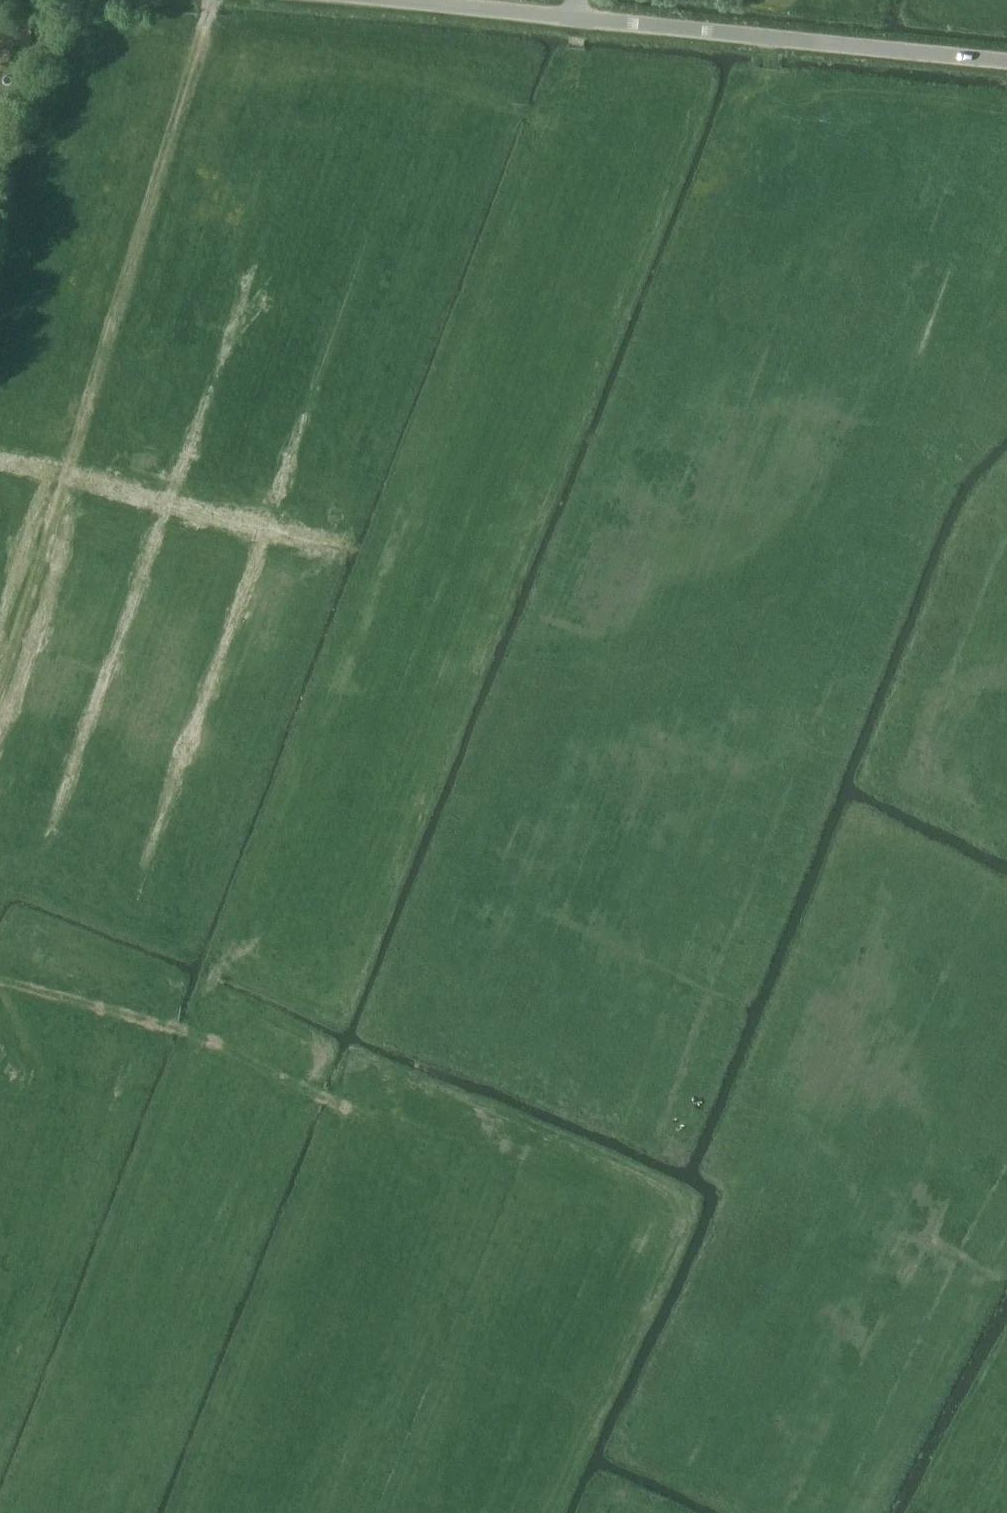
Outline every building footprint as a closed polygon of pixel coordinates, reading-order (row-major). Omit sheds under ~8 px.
[(0,20),(0,46),(31,43),(29,17),(0,20)]
